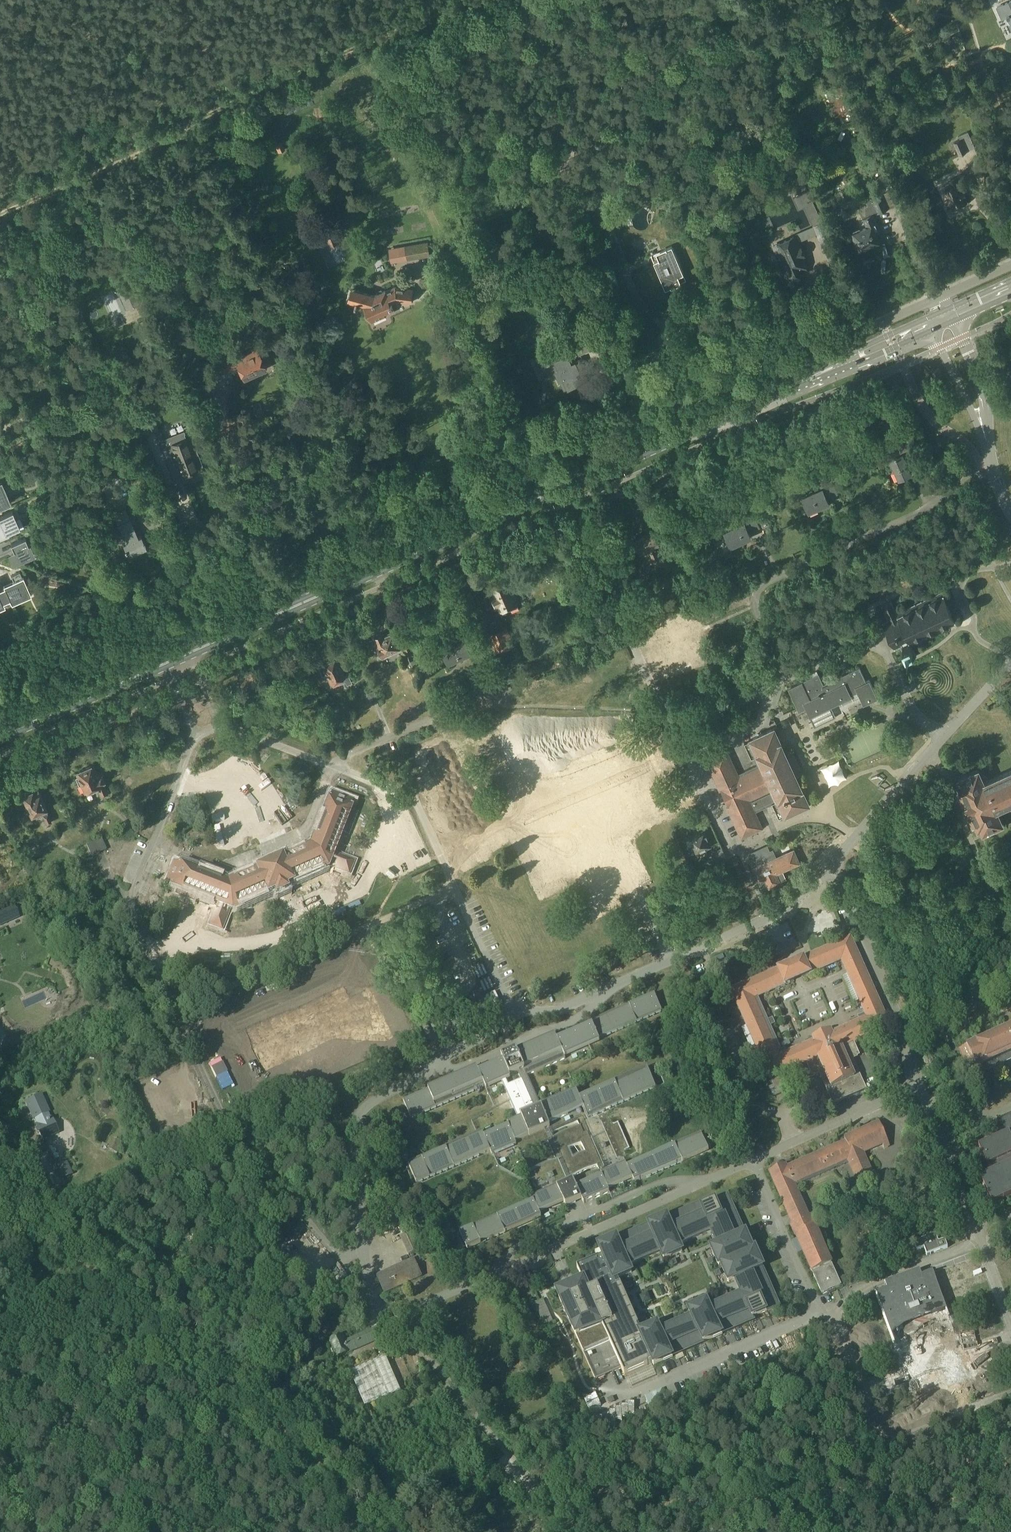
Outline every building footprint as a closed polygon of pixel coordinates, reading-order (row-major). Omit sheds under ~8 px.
[(998,7),(1003,18),(1007,16),(1010,24),(1010,1),(998,7)] [(975,147),(968,131),(959,135),(960,139),(953,142),(959,155),(975,147)] [(280,141),(275,143),(278,151),(284,148),(280,141)] [(889,182),(896,180),(891,168),(884,170),(889,182)] [(968,197),(958,177),(950,180),(953,186),(945,189),(953,207),(966,202),(964,198),(968,197)] [(882,194),(872,198),(878,212),(888,208),(882,194)] [(349,200),(351,207),(362,203),(359,196),(349,200)] [(852,235),(852,236),(853,239),(854,240),(858,249),(861,248),(862,249),(867,247),(868,245),(882,239),(878,231),(880,230),(879,227),(873,213),(863,218),(867,227),(852,233),(852,235)] [(331,246),(338,243),(335,235),(328,238),(331,246)] [(592,245),(588,236),(582,238),(586,248),(592,245)] [(793,236),(776,243),(780,251),(777,255),(779,260),(784,261),(791,278),(794,277),(796,278),(800,276),(801,274),(804,273),(802,269),(807,268),(803,259),(806,258),(799,243),(797,244),(793,236)] [(428,242),(399,247),(400,253),(390,255),(391,262),(430,255),(428,242)] [(678,276),(684,274),(672,246),(656,253),(659,259),(654,261),(666,289),(681,282),(678,276)] [(609,285),(618,281),(611,263),(602,266),(609,285)] [(825,283),(830,281),(833,280),(829,271),(822,275),(825,283)] [(132,287),(124,291),(132,307),(140,303),(132,287)] [(374,320),(395,310),(392,303),(398,300),(411,302),(413,289),(396,287),(387,291),(387,290),(376,295),(353,288),(350,300),(365,304),(369,314),(371,314),(374,320)] [(584,351),(591,348),(587,338),(580,341),(584,351)] [(228,346),(225,340),(212,345),(215,351),(228,346)] [(992,352),(989,345),(981,348),(984,355),(992,352)] [(234,354),(215,362),(221,374),(238,367),(243,378),(263,369),(258,358),(262,356),(258,349),(255,350),(254,349),(235,357),(234,354)] [(542,379),(556,372),(564,390),(585,380),(572,351),(555,359),(553,354),(535,363),(542,379)] [(939,367),(935,369),(931,370),(934,378),(942,375),(939,367)] [(155,418),(140,423),(144,434),(159,429),(155,418)] [(174,444),(166,447),(168,454),(170,453),(176,468),(180,467),(182,474),(183,474),(183,475),(186,474),(187,478),(200,474),(198,469),(203,468),(198,454),(193,456),(184,433),(172,438),(174,444)] [(905,459),(912,455),(914,455),(910,448),(902,452),(902,453),(891,459),(900,479),(911,473),(905,459)] [(809,511),(829,503),(825,494),(836,490),(832,481),(822,486),(823,488),(803,497),(809,511)] [(9,501),(1,482),(0,483),(0,504),(9,501)] [(131,519),(130,519),(126,508),(113,514),(118,525),(126,542),(123,544),(129,555),(146,548),(141,536),(138,537),(131,519)] [(10,531),(20,527),(13,510),(0,515),(0,521),(0,522),(0,537),(9,533),(8,532),(10,531)] [(743,520),(745,523),(725,531),(731,546),(751,537),(749,531),(760,526),(754,515),(743,520)] [(641,551),(659,543),(654,530),(636,538),(641,551)] [(11,554),(14,563),(33,555),(25,537),(11,544),(15,553),(11,554)] [(5,586),(11,601),(30,593),(20,571),(11,575),(14,582),(5,586)] [(655,581),(656,583),(658,588),(669,584),(666,577),(655,581)] [(98,578),(97,578),(95,579),(90,587),(93,588),(105,595),(98,578)] [(518,603),(521,602),(518,595),(516,596),(509,579),(493,585),(496,593),(493,594),(497,605),(498,605),(500,610),(510,606),(511,610),(519,606),(518,603)] [(5,586),(0,589),(0,606),(3,604),(2,602),(9,599),(10,602),(11,601),(5,586)] [(951,610),(957,607),(954,600),(948,603),(942,590),(897,612),(892,600),(882,605),(888,619),(883,622),(895,649),(900,646),(907,660),(917,655),(912,644),(958,624),(951,610)] [(837,638),(845,634),(847,633),(841,622),(832,626),(837,638)] [(496,652),(514,644),(506,626),(488,634),(496,652)] [(383,656),(395,651),(395,652),(402,649),(394,630),(385,634),(384,633),(375,637),(379,646),(374,648),(378,657),(383,656)] [(449,663),(472,653),(466,637),(442,647),(449,663)] [(417,660),(413,652),(410,645),(404,647),(408,655),(408,654),(412,663),(417,660)] [(348,674),(344,676),(336,658),(318,666),(322,675),(327,673),(331,682),(339,679),(341,683),(346,681),(347,684),(351,682),(348,674)] [(852,697),(852,695),(858,692),(864,704),(878,697),(870,679),(866,681),(860,667),(824,684),(819,674),(788,688),(799,711),(806,708),(810,717),(852,697)] [(729,749),(707,758),(743,835),(758,827),(752,813),(773,803),(779,817),(807,804),(794,776),(802,772),(793,753),(787,756),(774,728),(745,742),(752,758),(758,755),(764,767),(740,778),(738,773),(737,774),(728,756),(731,754),(729,749)] [(97,778),(92,766),(77,773),(78,776),(75,777),(79,785),(82,784),(85,791),(88,790),(88,793),(93,791),(92,789),(97,786),(102,797),(108,794),(100,776),(97,778)] [(984,782),(979,769),(958,778),(961,783),(958,784),(960,789),(958,790),(973,823),(975,822),(978,828),(981,827),(983,832),(1003,823),(997,809),(1006,805),(1006,804),(1010,801),(1010,770),(984,782)] [(24,809),(27,816),(40,811),(42,816),(48,813),(39,792),(34,795),(32,791),(23,795),(29,807),(24,809)] [(347,835),(352,821),(354,817),(348,815),(353,803),(331,795),(311,847),(227,884),(174,864),(166,886),(177,890),(175,896),(194,903),(196,897),(215,905),(213,908),(216,909),(210,926),(221,930),(229,910),(232,911),(266,897),(266,898),(276,894),(276,896),(288,891),(287,889),(327,869),(328,866),(348,874),(352,863),(336,857),(337,854),(334,852),(341,833),(347,835)] [(52,822),(48,813),(43,815),(47,824),(52,822)] [(691,838),(686,840),(689,847),(691,853),(697,850),(697,851),(710,845),(707,840),(708,839),(704,830),(698,833),(696,834),(697,836),(691,838)] [(773,850),(750,860),(763,888),(769,886),(769,887),(781,882),(780,881),(786,878),(782,870),(800,862),(794,849),(776,857),(773,850)] [(715,863),(727,858),(724,852),(713,858),(715,863)] [(11,920),(7,911),(0,914),(0,925),(11,920)] [(855,1057),(858,1056),(853,1043),(889,1027),(850,938),(731,990),(770,1079),(807,1063),(813,1076),(820,1073),(833,1104),(865,1090),(852,1060),(856,1058),(855,1057)] [(510,1077),(518,1073),(535,1112),(521,1118),(522,1119),(508,1125),(509,1127),(484,1138),(482,1134),(446,1149),(446,1151),(423,1161),(422,1160),(408,1166),(416,1184),(490,1152),(492,1155),(516,1145),(538,1193),(532,1196),(533,1200),(459,1232),(467,1250),(481,1244),(481,1243),(504,1233),(505,1234),(541,1218),(539,1213),(564,1202),(566,1207),(576,1203),(582,1200),(584,1204),(609,1193),(608,1190),(633,1179),(634,1183),(682,1162),(682,1163),(709,1151),(701,1133),(627,1166),(625,1162),(605,1171),(579,1110),(584,1108),(588,1118),(656,1089),(655,1088),(666,1083),(658,1065),(647,1070),(647,1069),(615,1083),(615,1084),(580,1100),(576,1091),(540,1107),(527,1076),(565,1059),(565,1058),(600,1042),(598,1040),(662,1012),(654,995),(629,1006),(629,1005),(591,1022),(556,1038),(555,1035),(517,1052),(516,1051),(501,1057),(502,1059),(477,1070),(476,1068),(428,1089),(428,1091),(403,1102),(411,1119),(485,1087),(486,1089),(511,1079),(510,1077)] [(973,1046),(959,1052),(971,1077),(1010,1059),(1010,1029),(973,1046)] [(774,1086),(784,1082),(782,1077),(772,1082),(774,1086)] [(784,1082),(769,1088),(773,1098),(788,1091),(784,1082)] [(36,1126),(43,1140),(58,1133),(52,1119),(50,1120),(47,1113),(49,1113),(41,1096),(26,1103),(33,1120),(35,1119),(38,1125),(36,1126)] [(978,1147),(991,1173),(980,1179),(992,1205),(1010,1196),(1010,1118),(1003,1122),(1008,1133),(978,1147)] [(839,1288),(830,1266),(832,1265),(810,1216),(808,1217),(794,1184),(848,1160),(857,1181),(872,1175),(863,1154),(882,1145),(884,1149),(890,1146),(880,1123),(844,1139),(846,1142),(787,1168),(785,1164),(769,1171),(792,1224),(791,1224),(812,1274),(814,1273),(824,1295),(839,1288)] [(913,1148),(910,1145),(897,1156),(900,1159),(913,1148)] [(62,1180),(72,1175),(67,1163),(56,1168),(62,1180)] [(595,1252),(598,1259),(577,1268),(583,1282),(557,1293),(595,1380),(621,1369),(625,1377),(627,1376),(651,1366),(653,1365),(654,1367),(672,1359),(672,1358),(704,1344),(704,1345),(722,1337),(721,1335),(754,1321),(753,1318),(767,1312),(774,1309),(770,1298),(774,1296),(762,1268),(763,1268),(755,1250),(753,1251),(745,1234),(744,1234),(732,1207),(728,1209),(723,1198),(715,1201),(702,1207),(700,1204),(667,1218),(667,1217),(649,1225),(617,1239),(617,1238),(598,1246),(600,1250),(595,1252)] [(947,1249),(945,1241),(938,1243),(936,1235),(914,1244),(917,1251),(924,1249),(927,1257),(947,1249)] [(792,1241),(797,1254),(803,1252),(797,1239),(792,1241)] [(375,1329),(371,1331),(345,1342),(343,1337),(331,1342),(337,1357),(386,1336),(381,1327),(375,1330),(375,1329)] [(651,1366),(627,1376),(632,1387),(656,1376),(651,1366)]
